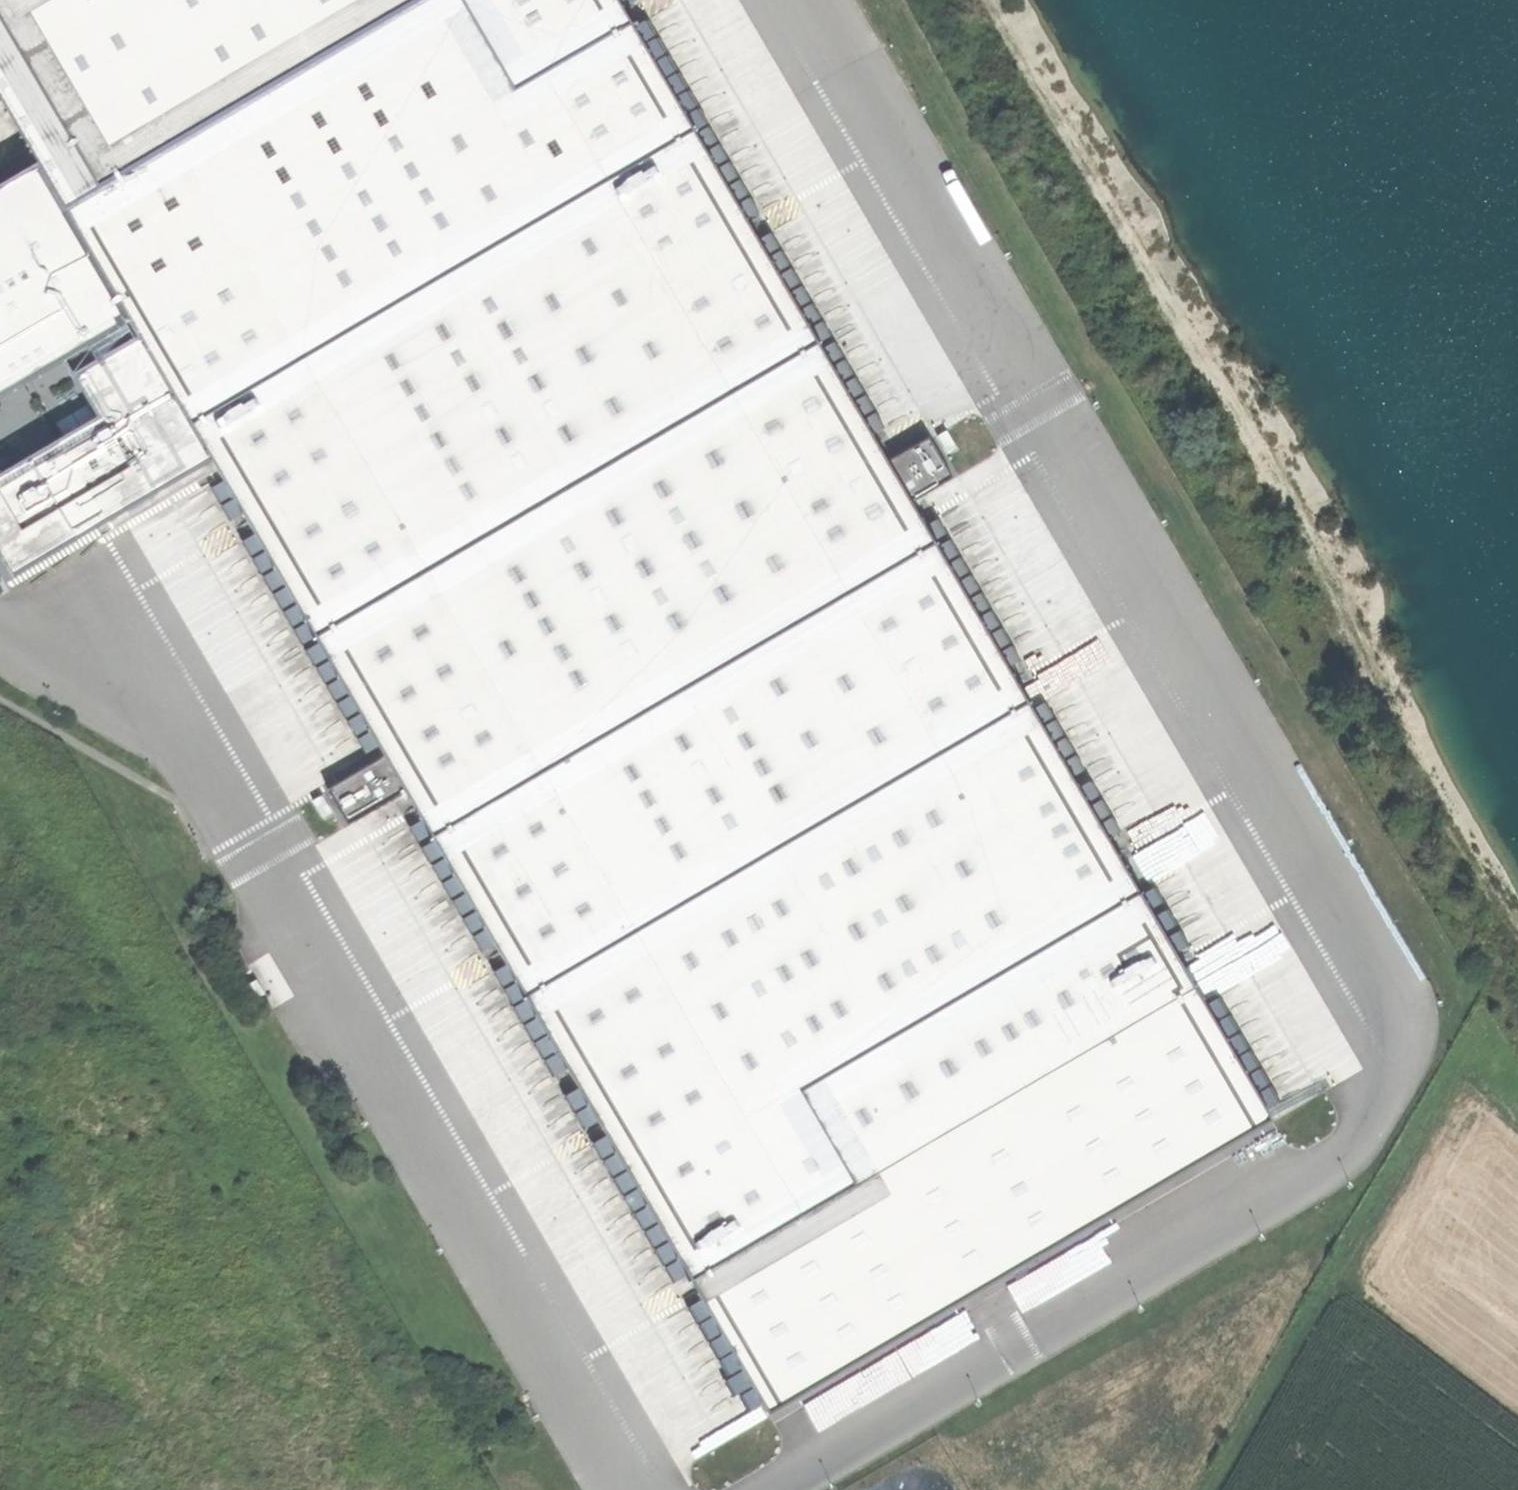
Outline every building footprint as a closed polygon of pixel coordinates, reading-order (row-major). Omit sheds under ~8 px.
[(30,163),(0,181),(0,391),(121,320),(131,339),(69,376),(92,418),(0,473),(0,562),(9,577),(210,460),(384,759),(327,791),(348,828),(406,795),(692,1286),(949,1135),(1193,993),(911,506),(952,481),(929,441),(887,464),(613,0),(0,0),(0,111),(30,163)] [(341,883),(345,897),(381,887),(363,825),(310,840),(324,888),(341,883)] [(1268,1127),(1193,993),(949,1135),(1026,1269),(1268,1127)] [(949,1135),(692,1286),(768,1419),(1026,1269),(949,1135)]
